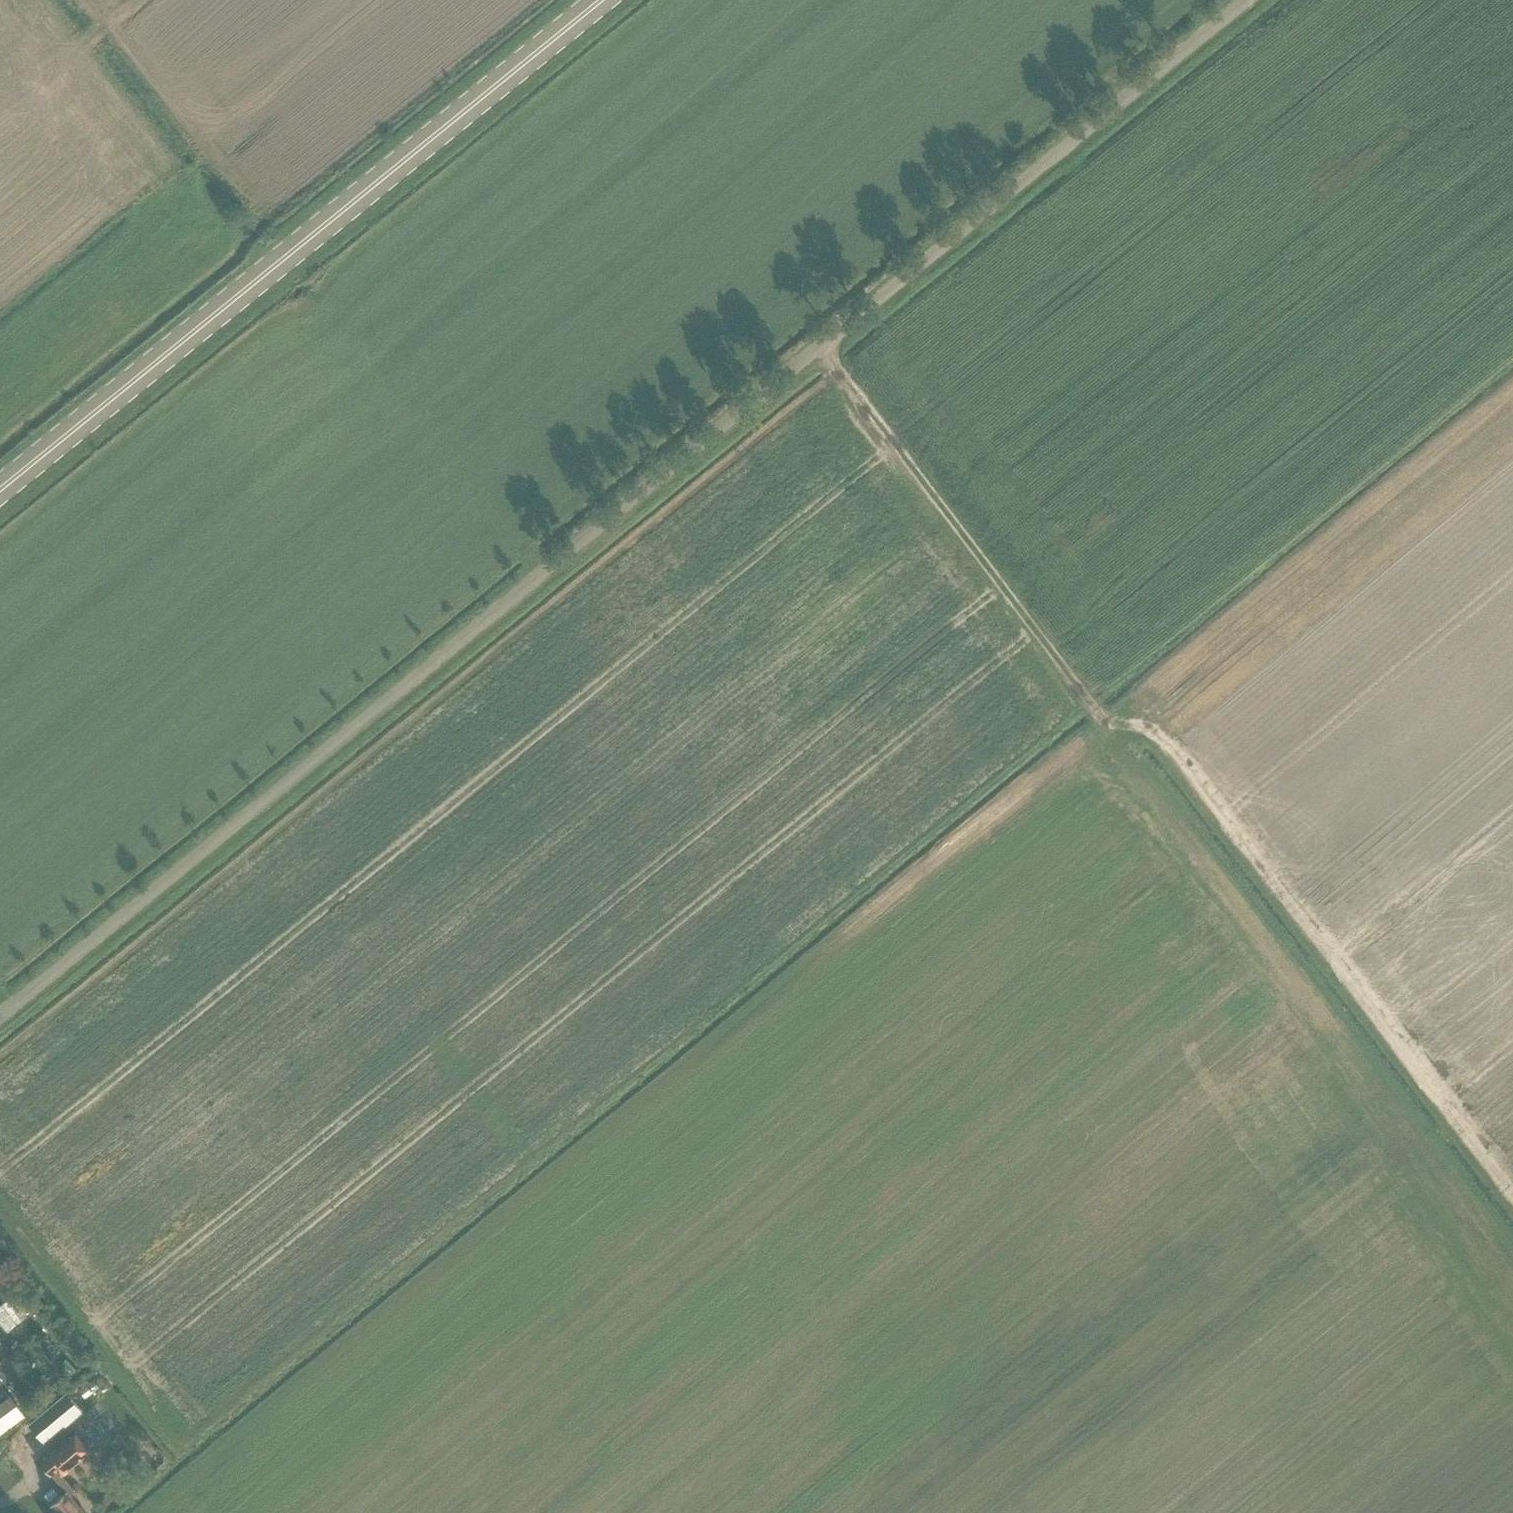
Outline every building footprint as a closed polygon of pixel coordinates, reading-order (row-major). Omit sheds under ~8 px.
[(9,1330),(31,1312),(12,1290),(0,1300),(0,1320),(9,1330)] [(97,1377),(80,1387),(87,1399),(104,1389),(97,1377)] [(33,1392),(21,1400),(27,1410),(40,1403),(33,1392)] [(51,1404),(62,1418),(76,1407),(65,1393),(51,1404)] [(52,1475),(53,1474),(68,1491),(53,1503),(61,1512),(87,1512),(71,1495),(77,1490),(63,1474),(91,1450),(77,1433),(42,1463),(52,1475)]
